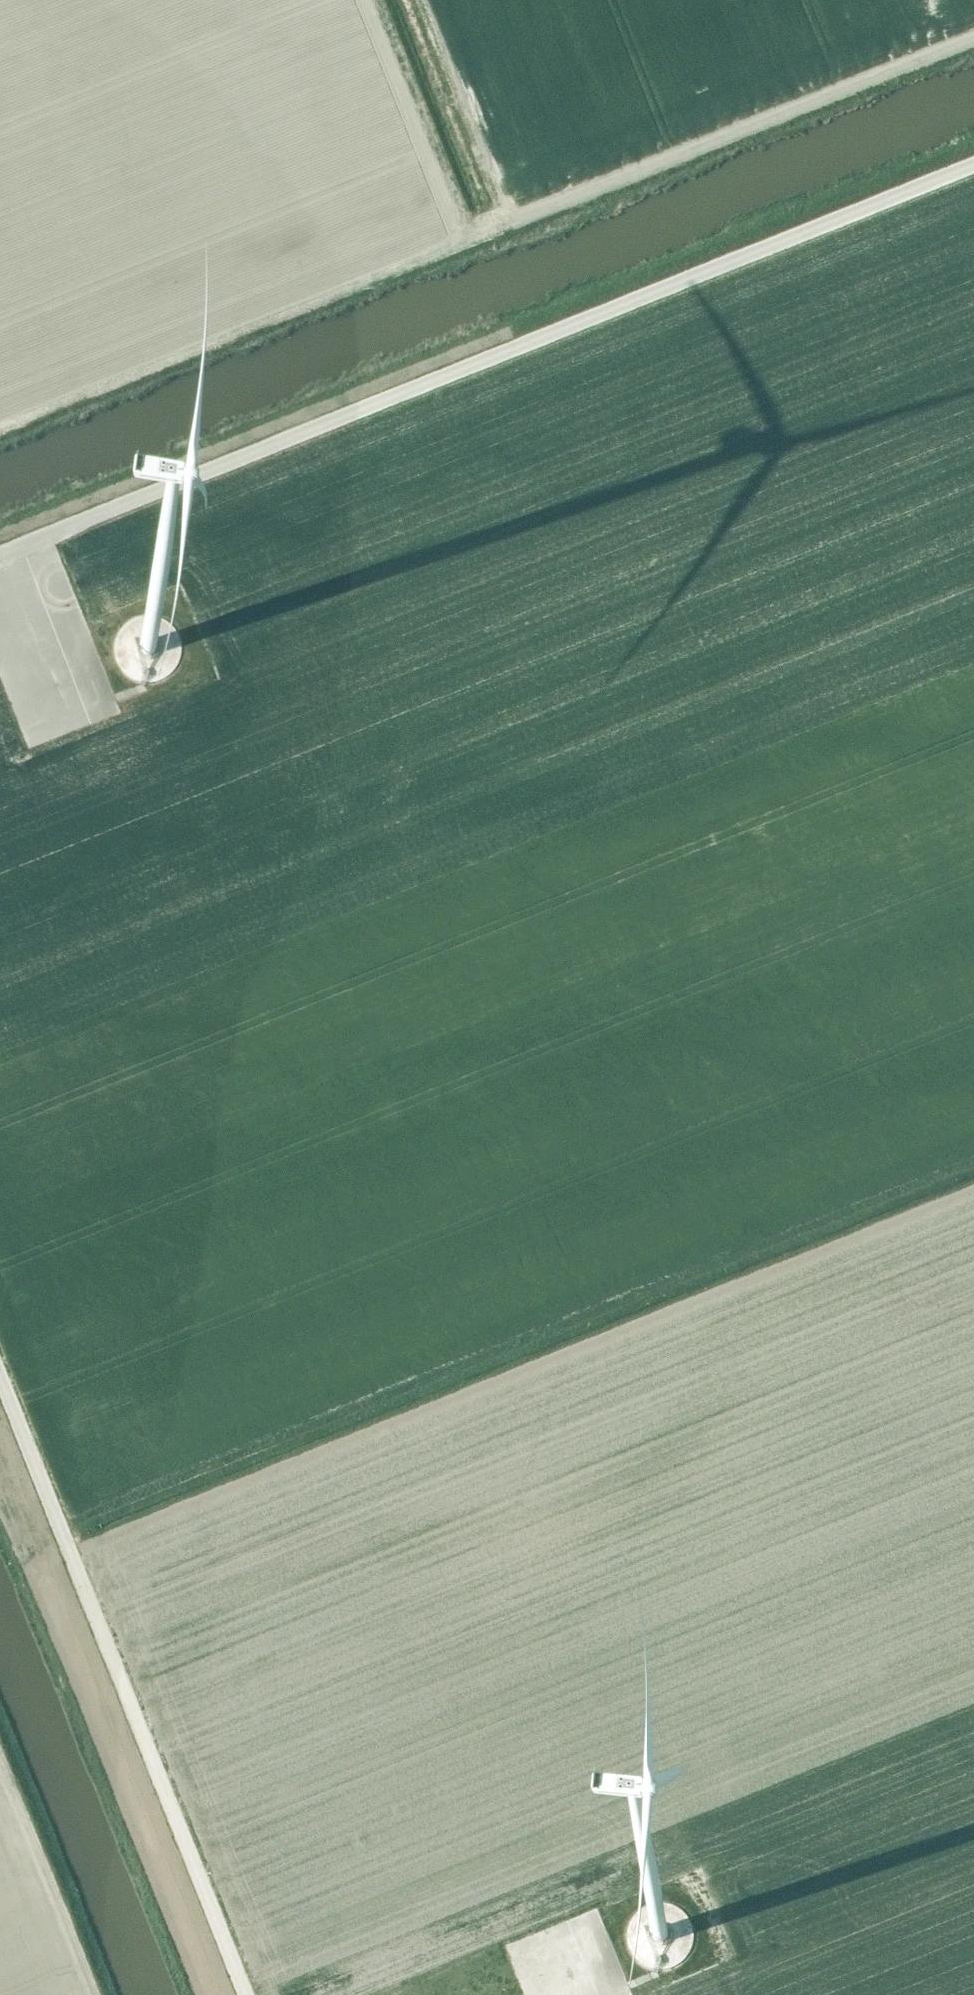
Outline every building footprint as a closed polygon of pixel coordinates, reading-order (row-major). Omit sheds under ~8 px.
[(146,637),(145,637),(144,637),(143,637),(142,637),(141,637),(140,638),(139,638),(139,639),(138,639),(137,640),(136,641),(135,642),(135,643),(134,644),(134,645),(134,646),(134,647),(134,648),(134,649),(134,650),(134,651),(134,652),(135,652),(135,653),(136,654),(136,655),(137,656),(138,656),(138,657),(139,657),(140,658),(141,658),(142,659),(143,659),(144,659),(145,659),(146,659),(147,659),(148,659),(149,658),(150,658),(151,657),(152,656),(153,656),(153,655),(154,654),(155,653),(155,652),(156,651),(156,650),(156,649),(156,648),(156,647),(156,646),(156,645),(155,644),(155,643),(155,642),(154,641),(153,641),(153,640),(152,639),(151,639),(151,638),(150,638),(149,637),(148,637),(147,637),(146,637)] [(666,1928),(665,1927),(664,1927),(663,1926),(662,1926),(661,1926),(660,1926),(659,1926),(658,1926),(657,1926),(656,1926),(655,1926),(654,1927),(653,1927),(652,1928),(651,1928),(651,1929),(650,1930),(649,1931),(648,1932),(648,1933),(648,1934),(647,1935),(647,1936),(647,1937),(647,1938),(647,1939),(648,1940),(648,1941),(648,1942),(649,1943),(649,1944),(650,1945),(650,1946),(651,1946),(652,1947),(653,1947),(654,1948),(655,1948),(656,1949),(657,1949),(658,1949),(659,1949),(660,1949),(661,1949),(662,1949),(663,1949),(664,1948),(665,1948),(666,1947),(667,1946),(668,1945),(669,1944),(669,1943),(670,1943),(670,1942),(670,1941),(671,1940),(671,1939),(671,1937),(671,1936),(671,1935),(670,1934),(670,1933),(670,1932),(669,1931),(668,1930),(667,1929),(667,1928),(666,1928)]
